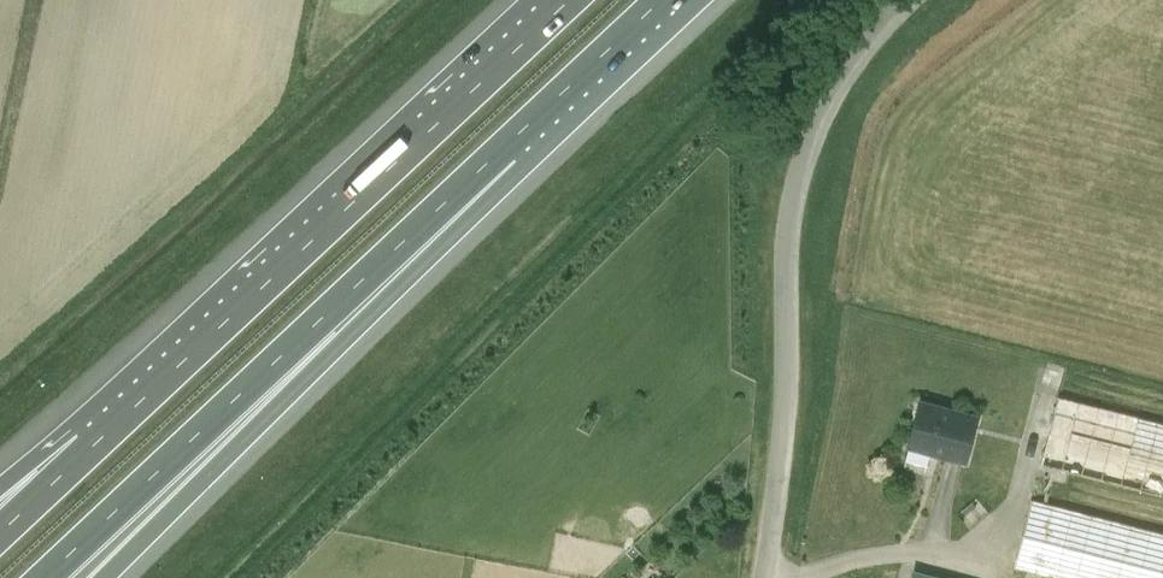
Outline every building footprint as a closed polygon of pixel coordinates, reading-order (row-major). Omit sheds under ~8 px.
[(1055,431),(1162,454),(1162,420),(1062,398),(1055,431)] [(965,461),(977,417),(919,402),(907,445),(965,461)] [(1039,430),(1015,517),(1067,533),(1091,445),(1039,430)]
